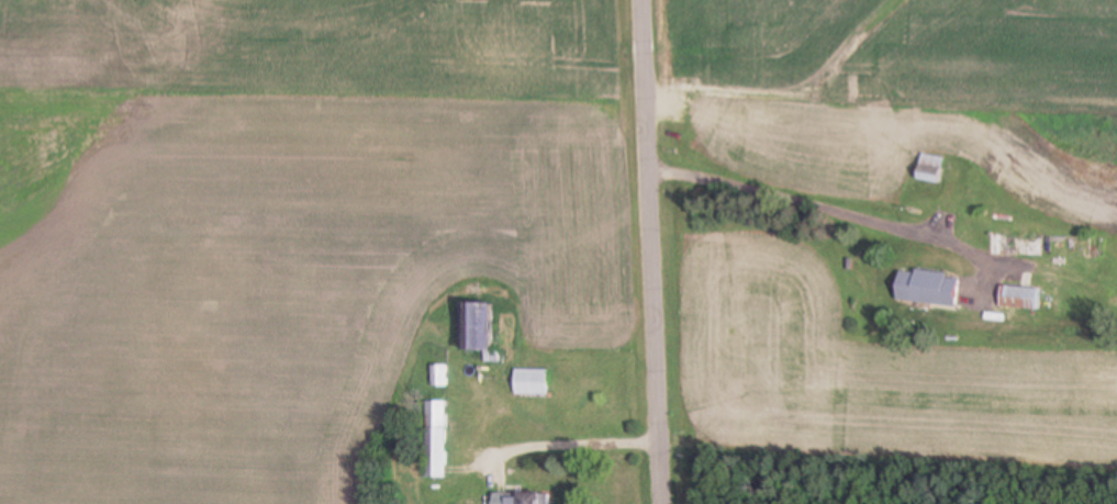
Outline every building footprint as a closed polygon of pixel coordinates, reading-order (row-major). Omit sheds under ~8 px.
[(947,160),(925,155),(923,165),(944,171),(947,160)] [(993,259),(1102,259),(1102,238),(993,238),(993,259)] [(936,285),(928,285),(929,272),(906,271),(905,296),(936,297),(936,285)] [(1002,307),(1041,312),(1043,291),(1004,287),(1002,307)] [(993,317),(993,298),(977,298),(977,317),(993,317)] [(463,352),(494,352),(494,305),(463,305),(463,352)] [(450,366),(434,366),(434,388),(450,388),(450,366)] [(552,407),(607,408),(608,396),(572,395),(572,386),(552,386),(552,371),(517,371),(517,396),(553,397),(552,407)] [(429,480),(449,480),(449,402),(429,402),(429,480)] [(552,494),(498,496),(498,503),(552,503),(552,494)]
